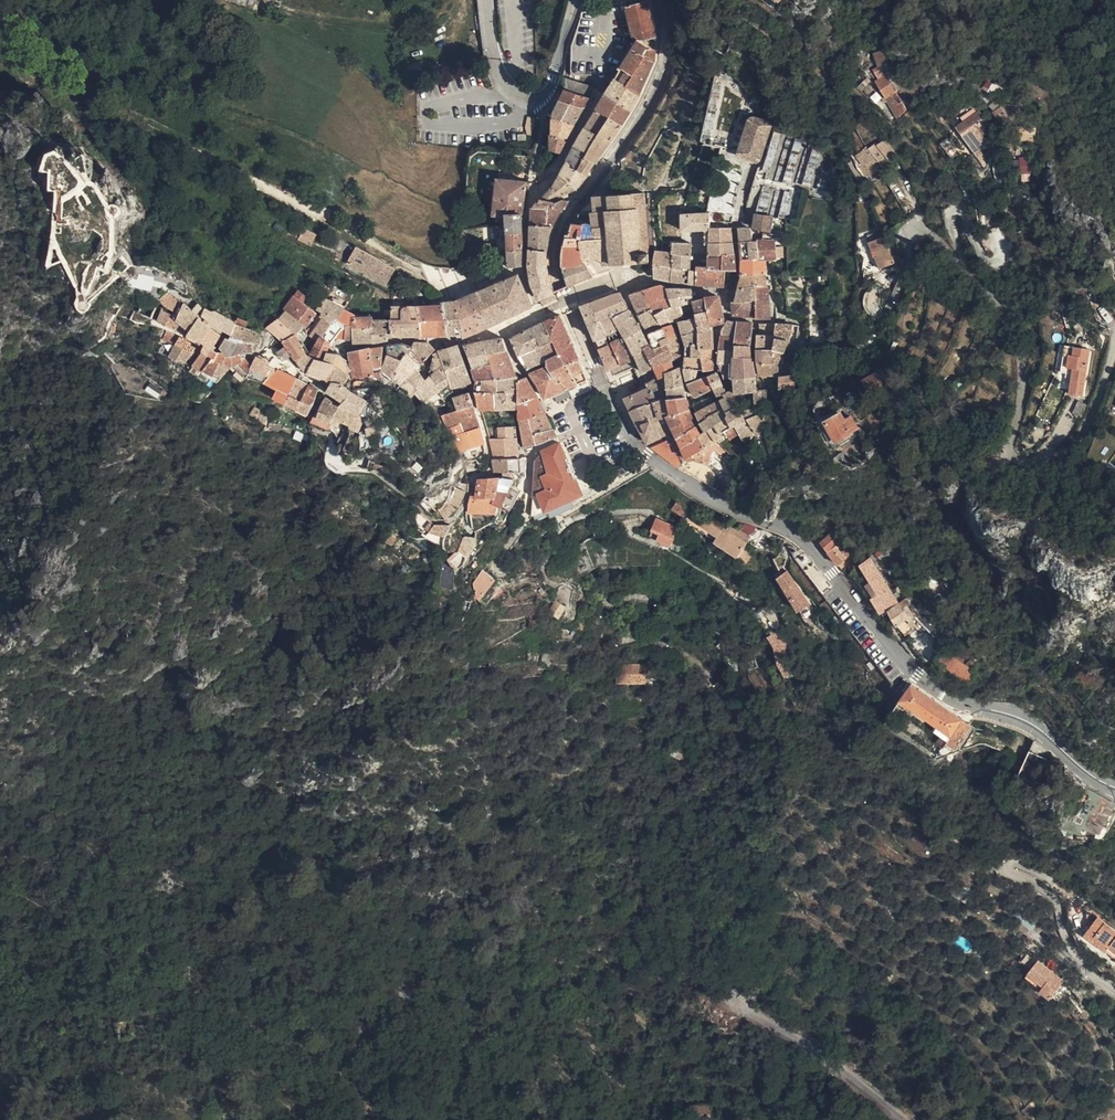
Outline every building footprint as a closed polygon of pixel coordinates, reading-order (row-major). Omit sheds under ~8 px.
[(624,15),(642,9),(644,9),(642,0),(624,0),(624,15)] [(642,9),(624,15),(633,44),(637,47),(643,45),(644,50),(651,48),(649,43),(652,42),(642,9)] [(654,57),(637,47),(632,55),(652,67),(654,57)] [(875,57),(877,67),(878,72),(881,71),(888,69),(884,54),(875,57)] [(628,92),(627,93),(638,101),(653,67),(652,67),(632,55),(621,75),(633,82),(628,92)] [(876,86),(898,119),(901,115),(899,111),(903,107),(885,79),(881,71),(878,72),(874,75),(880,84),(876,86)] [(633,82),(621,75),(615,83),(628,92),(633,82)] [(610,93),(633,109),(638,101),(627,93),(628,92),(615,83),(610,93)] [(562,86),(560,90),(561,91),(561,94),(562,96),(565,97),(589,104),(593,93),(562,86)] [(633,109),(610,93),(605,101),(629,117),(633,109)] [(590,105),(589,104),(565,97),(562,103),(561,105),(584,114),(590,105)] [(605,101),(596,116),(609,124),(621,132),(629,117),(605,101)] [(584,114),(561,105),(556,115),(579,123),(584,114)] [(1004,130),(1016,126),(1003,110),(995,116),(1004,130)] [(982,117),(973,112),(961,120),(972,133),(981,148),(982,133),(989,128),(982,117)] [(909,125),(914,119),(907,113),(902,119),(909,125)] [(556,115),(553,122),(553,126),(575,131),(579,123),(556,115)] [(587,131),(585,135),(598,143),(609,124),(596,116),(587,131)] [(980,157),(981,148),(972,133),(961,120),(964,125),(956,131),(982,171),(984,171),(985,165),(980,157)] [(769,131),(768,129),(748,123),(738,155),(736,158),(737,159),(736,159),(736,160),(736,161),(736,162),(737,163),(737,164),(738,164),(755,169),(757,168),(759,167),(761,161),(769,133),(769,131)] [(598,143),(609,150),(621,132),(609,124),(598,143)] [(575,131),(553,126),(553,141),(568,144),(575,131)] [(1027,140),(1039,142),(1039,131),(1029,131),(1027,140)] [(598,143),(585,135),(583,138),(596,146),(589,159),(586,164),(595,169),(609,150),(598,143)] [(596,146),(583,138),(576,152),(589,159),(596,146)] [(552,157),(560,158),(568,144),(553,141),(552,157)] [(870,182),(879,176),(874,170),(878,167),(867,152),(861,142),(852,147),(858,155),(851,160),(866,182),(869,180),(870,182)] [(885,162),(888,165),(896,160),(884,144),(876,150),(873,147),(867,152),(878,167),(885,162)] [(567,167),(580,176),(586,164),(589,159),(576,152),(567,167)] [(1031,173),(1031,157),(1020,157),(1020,173),(1031,173)] [(595,169),(586,164),(580,176),(586,180),(595,169)] [(587,182),(586,180),(580,176),(567,167),(560,181),(577,195),(587,182)] [(577,195),(560,181),(555,191),(566,200),(577,195)] [(492,222),(499,223),(506,224),(506,222),(523,221),(523,220),(528,189),(527,188),(498,183),(492,222)] [(555,191),(553,194),(544,203),(549,207),(566,200),(555,191)] [(593,205),(607,204),(609,195),(601,192),(593,204),(593,205)] [(592,220),(593,231),(599,231),(602,264),(603,272),(648,268),(642,200),(607,204),(593,205),(594,220),(592,220)] [(538,209),(534,216),(533,230),(541,230),(541,231),(554,231),(557,224),(567,208),(563,206),(552,212),(538,209)] [(705,220),(680,222),(680,231),(680,238),(703,236),(709,236),(709,235),(709,220),(705,220)] [(506,224),(507,246),(507,253),(507,260),(507,270),(515,269),(515,267),(523,266),(523,221),(506,222),(506,224)] [(770,224),(755,222),(753,234),(769,236),(770,224)] [(507,246),(506,224),(499,223),(500,230),(493,231),(495,248),(507,246)] [(531,243),(550,243),(554,231),(541,231),(541,230),(533,230),(533,231),(532,231),(531,235),(531,243)] [(564,279),(567,292),(575,290),(572,272),(585,269),(584,267),(583,266),(582,231),(573,230),(571,241),(568,241),(563,264),(564,279)] [(583,266),(602,264),(599,231),(593,231),(582,230),(582,231),(583,266)] [(315,240),(303,234),(297,245),(309,251),(315,240)] [(747,237),(746,235),(745,234),(738,235),(741,258),(757,257),(756,248),(750,248),(749,240),(748,238),(747,237)] [(709,236),(703,236),(704,244),(708,244),(708,249),(731,248),(730,235),(709,235),(709,236)] [(529,270),(547,268),(547,261),(548,251),(550,243),(531,243),(529,270)] [(886,243),(872,251),(877,260),(881,258),(884,263),(880,265),(886,276),(901,269),(886,243)] [(496,255),(507,253),(507,246),(495,248),(496,255)] [(731,248),(708,249),(708,260),(720,260),(733,260),(731,248)] [(774,266),(772,250),(772,249),(758,248),(756,248),(757,257),(758,267),(763,268),(769,267),(774,266)] [(668,272),(689,276),(690,251),(672,250),(661,249),(659,258),(653,258),(652,270),(668,272)] [(772,250),(774,266),(781,265),(779,249),(772,250)] [(379,266),(363,257),(356,253),(347,268),(384,291),(394,276),(379,266)] [(497,263),(507,260),(507,253),(496,255),(497,263)] [(764,280),(763,268),(758,267),(757,257),(741,258),(742,267),(741,284),(764,280)] [(709,274),(717,275),(720,276),(720,260),(708,260),(708,265),(699,265),(699,273),(709,274)] [(720,276),(724,277),(735,277),(733,260),(720,260),(720,276)] [(507,275),(523,272),(523,266),(515,267),(515,269),(507,270),(507,275)] [(538,306),(554,300),(549,285),(547,274),(547,268),(529,270),(529,273),(532,292),(538,306)] [(575,290),(594,282),(588,273),(587,273),(585,269),(572,272),(575,290)] [(652,270),(653,284),(665,287),(668,272),(652,270)] [(689,290),(689,276),(668,272),(665,287),(689,290)] [(717,275),(709,274),(699,273),(696,273),(695,291),(716,293),(717,275)] [(764,280),(741,284),(738,297),(765,294),(764,280)] [(531,313),(518,283),(476,300),(486,334),(531,313)] [(644,297),(654,318),(667,314),(671,313),(667,297),(663,293),(644,297)] [(766,310),(765,294),(738,297),(734,308),(753,309),(766,310)] [(667,297),(671,313),(684,310),(680,296),(667,297)] [(694,308),(691,296),(680,296),(684,310),(694,308)] [(177,317),(182,305),(171,297),(170,297),(164,312),(177,317)] [(630,301),(639,322),(654,318),(644,297),(630,301)] [(307,304),(298,298),(296,301),(305,307),(307,304)] [(486,334),(476,300),(457,309),(462,341),(462,344),(486,334)] [(557,305),(554,300),(538,306),(541,312),(557,305)] [(629,318),(619,300),(590,309),(598,327),(605,324),(611,322),(613,325),(629,318)] [(305,307),(296,301),(295,303),(304,310),(305,307)] [(297,329),(308,313),(304,310),(295,303),(285,319),(297,329)] [(705,306),(708,319),(710,332),(722,328),(717,304),(705,306)] [(335,327),(339,326),(343,316),(325,306),(319,316),(324,319),(331,324),(335,327)] [(705,306),(694,308),(695,322),(708,319),(705,306)] [(695,322),(694,308),(684,310),(671,313),(667,314),(671,327),(677,326),(695,322)] [(753,317),(753,309),(734,308),(732,308),(731,321),(753,323),(753,317)] [(196,315),(195,317),(187,309),(181,326),(181,329),(193,337),(202,323),(199,320),(200,319),(205,313),(201,310),(196,315)] [(442,310),(442,313),(446,342),(462,341),(457,309),(442,310)] [(590,309),(581,313),(589,331),(598,327),(590,309)] [(753,317),(766,318),(766,310),(753,309),(753,317)] [(308,313),(297,329),(303,333),(317,319),(308,313)] [(437,342),(446,342),(442,313),(434,314),(435,327),(431,328),(432,334),(434,333),(436,333),(437,342)] [(421,343),(418,314),(392,314),(391,327),(392,343),(421,343)] [(418,314),(421,343),(432,342),(432,334),(431,328),(435,327),(434,314),(418,314)] [(667,314),(654,318),(659,328),(660,331),(671,327),(667,314)] [(210,325),(215,318),(208,315),(206,322),(210,325)] [(335,329),(334,330),(334,331),(342,337),(336,345),(345,345),(345,338),(344,336),(343,333),(354,334),(354,325),(355,322),(343,316),(339,326),(335,329)] [(209,326),(207,328),(214,333),(217,336),(219,334),(221,332),(224,335),(232,325),(216,317),(215,318),(210,325),(209,326)] [(753,325),(767,327),(766,318),(753,317),(753,323),(753,325)] [(160,329),(190,342),(193,337),(181,329),(181,326),(165,318),(160,329)] [(612,351),(620,347),(626,344),(620,335),(635,327),(629,318),(613,325),(611,322),(605,324),(612,340),(614,339),(615,341),(610,344),(612,351)] [(654,318),(639,322),(646,334),(659,328),(654,318)] [(280,326),(288,334),(296,342),(299,338),(303,333),(297,329),(285,319),(280,326)] [(331,324),(324,319),(323,321),(322,322),(325,325),(307,342),(311,344),(318,348),(316,352),(314,357),(327,362),(329,356),(331,352),(323,346),(334,331),(334,330),(330,327),(331,324)] [(711,336),(710,332),(708,319),(695,322),(695,324),(699,339),(711,336)] [(214,333),(207,328),(202,323),(193,337),(190,342),(204,348),(208,341),(214,333)] [(557,344),(564,359),(569,370),(579,366),(560,323),(533,335),(541,352),(546,349),(557,344)] [(354,325),(354,334),(354,337),(374,335),(374,327),(374,324),(354,325)] [(612,340),(605,324),(598,327),(589,331),(597,350),(607,345),(606,343),(612,340)] [(681,341),(682,343),(699,339),(695,324),(678,328),(681,341)] [(278,341),(288,334),(280,326),(269,334),(278,341)] [(374,335),(374,350),(389,347),(388,343),(392,343),(391,327),(374,327),(374,335)] [(620,335),(626,344),(641,336),(635,327),(620,335)] [(721,343),(736,344),(736,340),(737,329),(727,327),(721,338),(721,343)] [(750,335),(750,331),(737,329),(736,340),(749,341),(750,335)] [(263,345),(261,341),(259,339),(239,330),(237,338),(247,343),(244,351),(245,358),(256,358),(259,356),(260,355),(261,354),(262,353),(263,352),(264,350),(264,348),(264,347),(264,345),(263,345)] [(757,330),(757,343),(756,343),(766,344),(766,331),(757,330)] [(323,346),(331,352),(336,345),(342,337),(334,331),(323,346)] [(766,331),(766,344),(773,345),(774,331),(766,331)] [(774,331),(773,345),(786,348),(788,348),(791,333),(774,331)] [(224,341),(217,336),(214,333),(208,341),(218,349),(224,341)] [(677,345),(672,333),(663,336),(668,350),(677,345)] [(285,348),(296,342),(288,334),(278,341),(285,348)] [(374,335),(354,337),(353,346),(353,350),(374,350),(374,335)] [(533,335),(511,345),(519,363),(541,352),(533,335)] [(634,360),(644,354),(650,351),(641,336),(626,344),(620,347),(629,368),(636,364),(634,360)] [(648,341),(652,350),(655,356),(668,350),(663,336),(648,341)] [(682,343),(685,353),(702,355),(712,354),(711,336),(699,339),(682,343)] [(345,338),(345,345),(353,346),(354,337),(345,338)] [(236,342),(233,345),(244,351),(247,343),(237,338),(236,342)] [(177,352),(183,344),(168,339),(165,347),(177,352)] [(736,340),(736,344),(735,358),(734,364),(749,364),(748,350),(749,341),(736,340)] [(204,349),(209,353),(207,356),(206,357),(216,362),(218,359),(217,359),(214,356),(218,349),(208,341),(204,348),(204,349)] [(290,354),(295,362),(297,365),(308,360),(299,345),(296,342),(285,348),(288,351),(290,354)] [(720,357),(735,358),(736,344),(721,343),(720,357)] [(773,359),(773,345),(766,344),(756,343),(756,357),(773,359)] [(183,344),(177,352),(170,365),(175,367),(185,370),(197,353),(183,344)] [(553,364),(564,359),(557,344),(546,349),(553,364)] [(231,360),(245,358),(244,351),(233,345),(230,345),(224,354),(231,360)] [(517,383),(503,345),(490,348),(498,371),(492,372),(493,385),(517,383)] [(658,385),(660,384),(665,381),(674,377),(669,367),(680,362),(677,345),(668,350),(655,356),(652,350),(650,351),(644,354),(654,374),(658,385)] [(773,345),(773,359),(783,359),(784,356),(786,348),(773,345)] [(612,351),(621,371),(629,368),(620,347),(612,351)] [(464,353),(472,372),(478,387),(493,385),(492,372),(498,371),(490,348),(464,353)] [(553,364),(546,349),(541,352),(519,363),(528,376),(548,367),(553,364)] [(414,350),(412,355),(408,362),(411,366),(420,351),(414,350)] [(406,365),(408,362),(412,355),(403,351),(402,352),(396,366),(403,369),(406,365)] [(428,351),(420,351),(411,366),(419,374),(434,357),(428,351)] [(612,351),(600,356),(609,377),(621,371),(612,351)] [(389,354),(389,363),(384,376),(395,381),(403,369),(396,366),(402,352),(389,354)] [(444,356),(439,358),(438,358),(440,362),(436,364),(431,375),(435,379),(444,374),(445,377),(465,370),(458,352),(444,356)] [(702,355),(685,353),(684,365),(702,365),(702,355)] [(293,364),(295,362),(290,354),(288,356),(285,357),(291,365),(293,364)] [(644,354),(634,360),(636,364),(641,381),(654,374),(644,354)] [(702,365),(702,377),(712,377),(712,354),(702,355),(702,365)] [(373,383),(381,382),(381,381),(381,379),(383,355),(369,357),(373,383)] [(1077,357),(1067,356),(1067,365),(1076,366),(1077,357)] [(206,357),(198,370),(207,376),(216,362),(206,357)] [(291,365),(285,357),(281,360),(283,364),(285,363),(287,367),(291,365)] [(325,367),(325,366),(327,362),(314,357),(311,362),(308,361),(308,360),(297,365),(304,374),(305,376),(309,379),(325,367)] [(369,357),(351,360),(355,385),(373,383),(369,357)] [(734,365),(734,364),(735,358),(720,357),(719,364),(734,365)] [(773,382),(776,379),(783,377),(783,359),(773,359),(756,357),(756,368),(759,382),(773,382)] [(1077,363),(1077,357),(1076,366),(1067,365),(1065,383),(1075,385),(1077,375),(1077,370),(1077,363)] [(1087,363),(1088,358),(1077,357),(1077,363),(1077,370),(1077,375),(1075,385),(1078,385),(1076,405),(1089,406),(1093,363),(1087,363)] [(234,371),(227,368),(229,363),(224,359),(217,359),(218,359),(216,362),(207,376),(209,377),(211,378),(213,378),(215,378),(217,378),(218,378),(224,381),(234,371)] [(564,359),(553,364),(548,367),(549,372),(553,387),(563,383),(567,394),(578,390),(569,370),(564,359)] [(248,367),(245,363),(245,360),(230,362),(229,363),(227,368),(234,371),(249,383),(254,373),(248,367)] [(254,373),(249,383),(267,389),(274,382),(277,376),(266,372),(266,371),(266,369),(265,368),(265,367),(264,366),(263,365),(262,365),(261,364),(260,364),(259,364),(254,373)] [(734,365),(734,372),(734,373),(752,373),(751,365),(749,364),(734,364),(734,365)] [(324,383),(335,390),(347,391),(351,381),(349,380),(350,376),(349,372),(335,365),(325,366),(325,367),(309,379),(324,383)] [(406,365),(403,369),(395,381),(403,391),(416,377),(409,369),(406,365)] [(702,365),(684,365),(683,376),(697,377),(702,377),(702,365)] [(409,369),(416,377),(419,374),(411,366),(409,369)] [(569,370),(578,390),(587,386),(579,366),(569,370)] [(465,370),(445,377),(450,390),(454,399),(450,401),(452,403),(461,398),(460,393),(473,389),(465,370)] [(733,385),(734,373),(734,372),(718,371),(723,386),(733,385)] [(530,380),(545,404),(567,394),(563,383),(553,387),(549,372),(530,380)] [(733,385),(754,383),(752,373),(734,373),(733,385)] [(440,398),(450,390),(445,377),(444,374),(435,379),(429,385),(440,398)] [(670,395),(682,392),(679,375),(674,377),(665,381),(670,395)] [(299,385),(279,376),(278,377),(277,376),(274,382),(267,389),(280,396),(277,404),(288,410),(299,385)] [(383,379),(381,379),(381,381),(391,386),(395,381),(384,376),(383,379)] [(694,385),(695,384),(696,382),(697,377),(683,376),(685,388),(694,385)] [(417,397),(426,389),(416,377),(403,391),(413,401),(417,397)] [(713,395),(722,391),(717,380),(708,384),(713,395)] [(779,395),(794,393),(793,382),(779,383),(779,395)] [(882,392),(888,389),(883,382),(866,393),(871,400),(872,400),(874,402),(884,396),(882,392)] [(518,411),(517,389),(517,383),(493,385),(478,387),(477,390),(476,398),(494,400),(495,416),(518,414),(518,411)] [(734,397),(734,400),(735,403),(756,398),(755,397),(754,383),(733,385),(734,397)] [(673,408),(660,384),(658,385),(646,392),(649,395),(656,408),(664,421),(666,425),(679,420),(673,408)] [(688,392),(695,405),(713,395),(708,384),(688,392)] [(316,410),(320,395),(299,385),(288,410),(310,421),(316,410)] [(417,397),(428,407),(429,406),(440,398),(429,385),(426,389),(417,397)] [(537,403),(526,385),(517,389),(518,411),(537,403)] [(347,391),(335,390),(332,393),(329,397),(346,407),(356,398),(347,391)] [(450,390),(440,398),(446,405),(450,401),(454,399),(450,390)] [(724,401),(726,400),(722,391),(713,395),(717,403),(724,401)] [(675,408),(685,404),(682,395),(682,392),(670,395),(675,408)] [(167,407),(171,410),(175,403),(161,395),(156,403),(165,409),(167,407)] [(631,418),(656,408),(649,395),(624,406),(631,418)] [(755,397),(756,398),(757,410),(766,411),(766,397),(755,397)] [(341,412),(362,420),(370,406),(356,398),(346,407),(341,412)] [(479,413),(476,398),(461,403),(465,417),(474,414),(479,413)] [(480,417),(495,416),(494,400),(476,398),(479,413),(480,417)] [(734,400),(733,401),(730,403),(725,405),(721,407),(730,427),(744,421),(743,419),(735,403),(734,400)] [(321,416),(335,422),(341,412),(328,403),(325,410),(321,416)] [(455,406),(458,419),(465,417),(461,403),(455,406)] [(520,424),(545,419),(537,403),(518,411),(518,414),(519,425),(520,424)] [(673,408),(679,420),(689,416),(685,404),(675,408),(673,408)] [(747,427),(746,426),(744,421),(730,427),(721,407),(695,421),(696,422),(698,427),(705,438),(714,433),(720,442),(724,439),(747,427)] [(656,408),(631,418),(641,437),(664,421),(656,408)] [(341,412),(335,422),(340,425),(354,431),(362,420),(341,412)] [(755,413),(743,419),(744,421),(746,426),(759,423),(755,413)] [(1076,428),(1080,417),(1073,413),(1069,423),(1076,428)] [(474,414),(465,417),(458,419),(441,424),(445,435),(461,430),(478,425),(474,414)] [(776,419),(771,414),(766,414),(763,422),(764,428),(778,427),(776,419)] [(331,434),(332,430),(335,422),(321,416),(313,424),(317,429),(331,434)] [(679,420),(666,425),(673,439),(676,446),(695,434),(693,429),(696,428),(698,427),(696,422),(695,423),(691,424),(689,416),(679,420)] [(524,444),(553,435),(545,419),(520,424),(524,444)] [(673,439),(666,425),(664,421),(641,437),(648,451),(673,439)] [(340,425),(335,422),(332,430),(336,432),(340,425)] [(764,428),(763,422),(759,423),(746,426),(747,427),(753,442),(765,438),(764,428)] [(828,431),(838,450),(858,438),(852,426),(845,430),(841,423),(828,431)] [(463,440),(480,434),(478,425),(461,430),(463,440)] [(794,425),(790,427),(794,437),(799,435),(794,425)] [(747,427),(724,439),(729,448),(737,442),(741,449),(753,442),(747,427)] [(344,430),(340,451),(355,454),(359,433),(344,430)] [(705,438),(699,441),(679,453),(681,460),(686,464),(692,465),(694,461),(715,449),(722,444),(720,442),(714,433),(705,438)] [(453,460),(485,450),(480,434),(463,440),(448,445),(453,460)] [(676,446),(679,453),(699,441),(695,434),(676,446)] [(553,435),(524,444),(525,452),(541,448),(556,442),(553,435)] [(323,453),(327,442),(326,441),(324,440),(318,439),(316,451),(323,453)] [(681,460),(679,453),(676,446),(673,439),(648,451),(681,473),(686,464),(681,460)] [(120,445),(121,454),(135,451),(132,441),(120,445)] [(520,465),(519,444),(490,447),(495,466),(520,465)] [(723,457),(715,449),(694,461),(692,465),(694,466),(693,468),(708,473),(712,461),(718,457),(720,459),(723,457)] [(557,523),(559,522),(569,513),(574,511),(572,506),(571,505),(583,500),(560,450),(544,458),(545,459),(551,480),(545,482),(548,492),(545,494),(541,500),(548,517),(549,516),(550,520),(554,517),(557,523)] [(370,459),(370,468),(380,473),(381,465),(370,459)] [(537,468),(534,521),(535,523),(548,517),(541,500),(545,494),(548,492),(545,482),(551,480),(545,459),(537,468)] [(694,466),(692,465),(686,464),(681,473),(713,491),(719,481),(708,473),(693,468),(694,466)] [(523,465),(520,465),(495,466),(494,466),(496,478),(504,478),(504,481),(514,481),(514,478),(523,478),(523,465)] [(515,485),(514,483),(504,483),(503,483),(500,484),(480,486),(477,504),(472,504),(471,509),(470,518),(497,518),(499,512),(504,512),(511,517),(522,499),(512,493),(515,485)] [(762,490),(757,488),(750,503),(756,506),(762,490)] [(458,516),(463,506),(466,497),(456,492),(455,494),(450,505),(458,516)] [(433,498),(430,501),(425,505),(430,509),(437,504),(433,498)] [(441,516),(443,514),(437,504),(430,509),(440,517),(441,516)] [(450,505),(444,513),(443,514),(441,516),(444,521),(448,526),(458,516),(450,505)] [(672,515),(686,523),(687,520),(687,517),(685,514),(683,511),(681,508),(678,505),(672,515)] [(577,514),(573,506),(572,506),(574,511),(569,513),(559,522),(577,514)] [(740,562),(745,554),(750,546),(731,536),(731,534),(707,519),(700,530),(720,542),(717,547),(740,562)] [(731,534),(750,546),(754,540),(732,527),(730,529),(731,534)] [(437,531),(433,528),(428,535),(432,538),(437,531)] [(720,542),(700,530),(697,535),(717,547),(720,542)] [(447,542),(450,531),(437,531),(432,538),(447,542)] [(663,532),(659,545),(673,551),(677,537),(663,532)] [(731,534),(731,536),(750,546),(731,534)] [(834,536),(818,550),(833,566),(849,553),(838,541),(834,536)] [(677,537),(673,551),(683,556),(689,541),(677,537)] [(477,543),(471,542),(466,542),(460,557),(459,557),(469,559),(476,554),(477,543)] [(845,580),(851,574),(858,563),(849,553),(833,566),(845,580)] [(745,554),(740,562),(748,567),(753,559),(745,554)] [(453,568),(459,577),(466,572),(468,564),(469,559),(459,557),(456,558),(455,559),(450,565),(453,568)] [(875,569),(864,575),(892,620),(904,613),(901,608),(903,606),(901,602),(897,603),(875,569)] [(855,578),(851,574),(845,580),(848,583),(855,578)] [(486,576),(478,586),(475,589),(475,590),(476,591),(476,592),(485,599),(497,586),(486,576)] [(788,576),(779,582),(795,609),(800,619),(812,612),(808,604),(796,589),(798,588),(788,576)] [(548,617),(560,624),(567,611),(556,605),(548,617)] [(907,611),(904,613),(892,620),(907,644),(915,638),(919,636),(916,631),(913,626),(914,625),(910,618),(911,617),(907,611)] [(775,616),(773,615),(769,618),(775,627),(780,624),(780,621),(775,616)] [(530,621),(531,629),(548,626),(546,617),(530,621)] [(694,635),(680,632),(679,637),(692,641),(694,635)] [(780,637),(769,642),(776,653),(778,668),(778,669),(786,668),(785,666),(787,666),(785,652),(784,652),(780,637)] [(732,660),(735,656),(727,642),(727,641),(717,650),(725,659),(726,660),(728,660),(729,660),(731,660),(732,660)] [(492,661),(491,656),(487,650),(474,652),(478,667),(493,666),(492,661)] [(978,682),(946,659),(939,669),(971,692),(978,682)] [(645,686),(646,682),(646,668),(617,667),(616,685),(645,686)] [(787,680),(777,669),(776,669),(771,674),(777,684),(787,680)] [(958,752),(958,751),(973,730),(914,689),(906,702),(904,705),(919,716),(953,739),(949,746),(958,752)] [(904,705),(899,712),(897,716),(905,721),(908,715),(916,720),(919,716),(904,705)] [(963,753),(977,733),(973,730),(958,751),(963,753)] [(1025,773),(1021,781),(1032,788),(1047,760),(1033,756),(1028,765),(1025,773)] [(1102,838),(1114,815),(1114,809),(1099,801),(1093,811),(1089,811),(1086,812),(1083,813),(1079,814),(1077,816),(1074,818),(1072,821),(1070,824),(1069,825),(1102,838)] [(1096,949),(1114,961),(1114,936),(1107,931),(1096,949)] [(1043,976),(1033,989),(1049,1002),(1045,1006),(1056,1015),(1069,998),(1043,976)] [(123,1047),(137,1043),(132,1026),(118,1030),(123,1047)]
